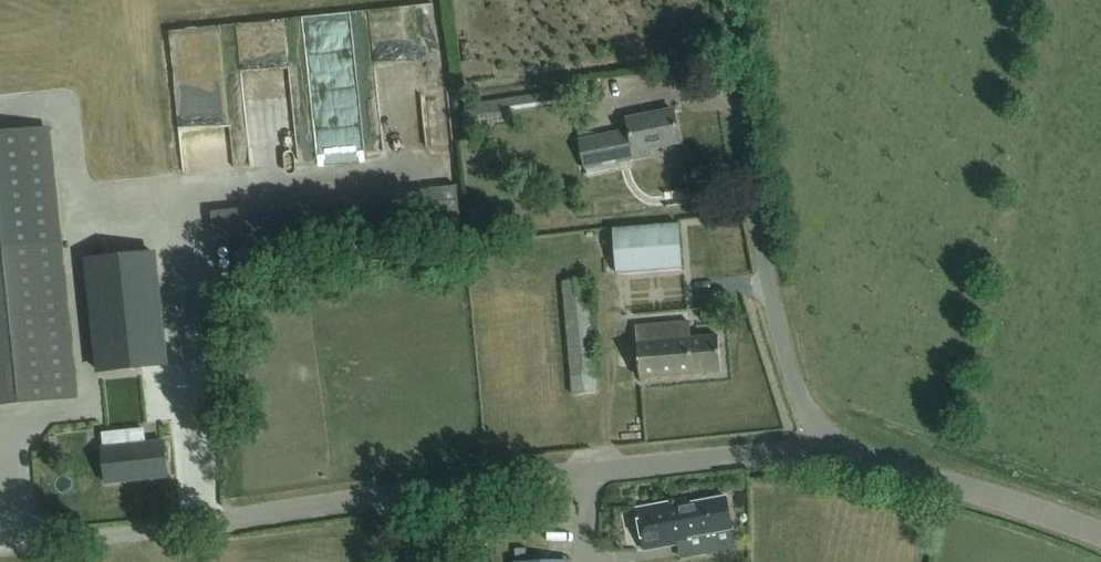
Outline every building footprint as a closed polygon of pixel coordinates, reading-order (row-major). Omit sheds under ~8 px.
[(409,86),(420,86),(419,63),(408,64),(409,86)] [(674,109),(627,118),(629,129),(579,139),(585,168),(650,154),(649,148),(680,142),(674,109)] [(76,396),(66,296),(88,294),(85,271),(63,273),(48,129),(0,135),(0,404),(76,396)] [(461,224),(457,184),(429,187),(434,226),(461,224)] [(680,222),(613,227),(616,270),(683,265),(680,222)] [(154,252),(87,259),(100,372),(165,365),(154,252)] [(587,278),(563,281),(573,394),(597,392),(587,278)] [(722,370),(719,335),(691,338),(690,321),(636,325),(640,377),(722,370)] [(130,444),(102,448),(106,482),(136,479),(135,476),(143,475),(143,478),(168,475),(164,441),(145,443),(144,428),(129,429),(130,444)] [(687,536),(732,528),(727,496),(686,504),(685,499),(675,501),(674,499),(671,500),(672,501),(637,508),(644,549),(688,541),(687,536)] [(718,549),(633,550),(633,561),(718,561),(718,549)]
